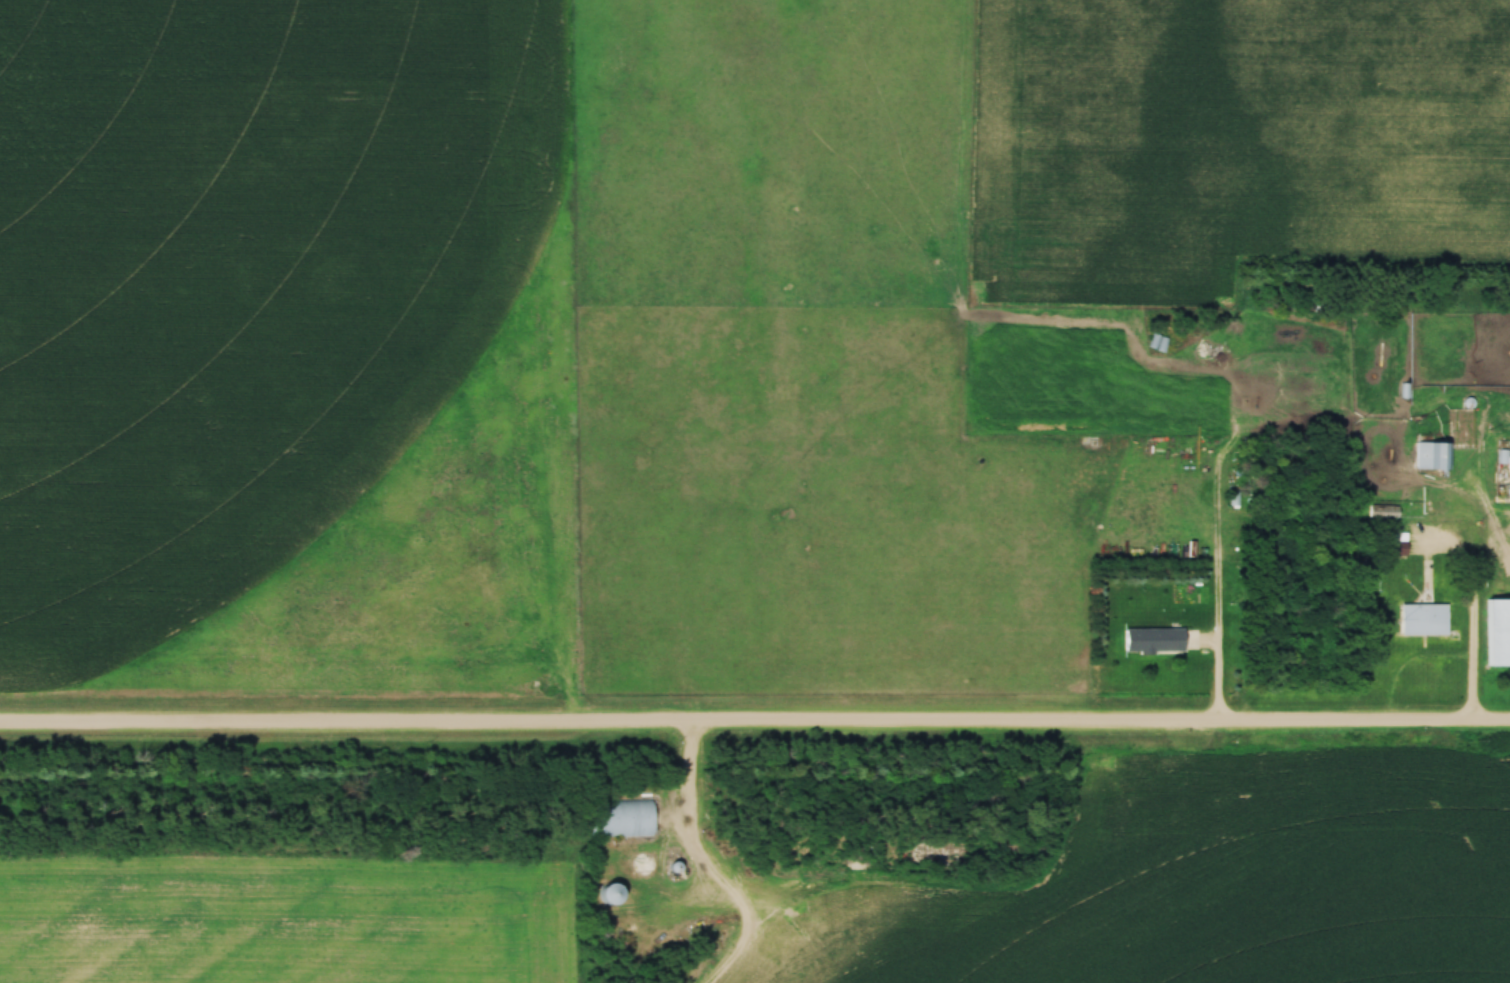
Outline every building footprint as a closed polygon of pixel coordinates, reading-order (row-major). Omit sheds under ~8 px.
[(1413,444),(1413,473),(1448,473),(1448,444),(1413,444)] [(1367,519),(1394,519),(1394,508),(1367,508),(1367,519)] [(1400,557),(1401,545),(1388,544),(1387,556),(1400,557)] [(1443,606),(1397,606),(1397,637),(1443,637),(1443,606)] [(1178,631),(1120,631),(1120,654),(1178,654),(1178,631)] [(651,838),(651,828),(648,828),(648,800),(586,800),(586,838),(651,838)] [(653,872),(650,854),(627,858),(630,875),(653,872)]
